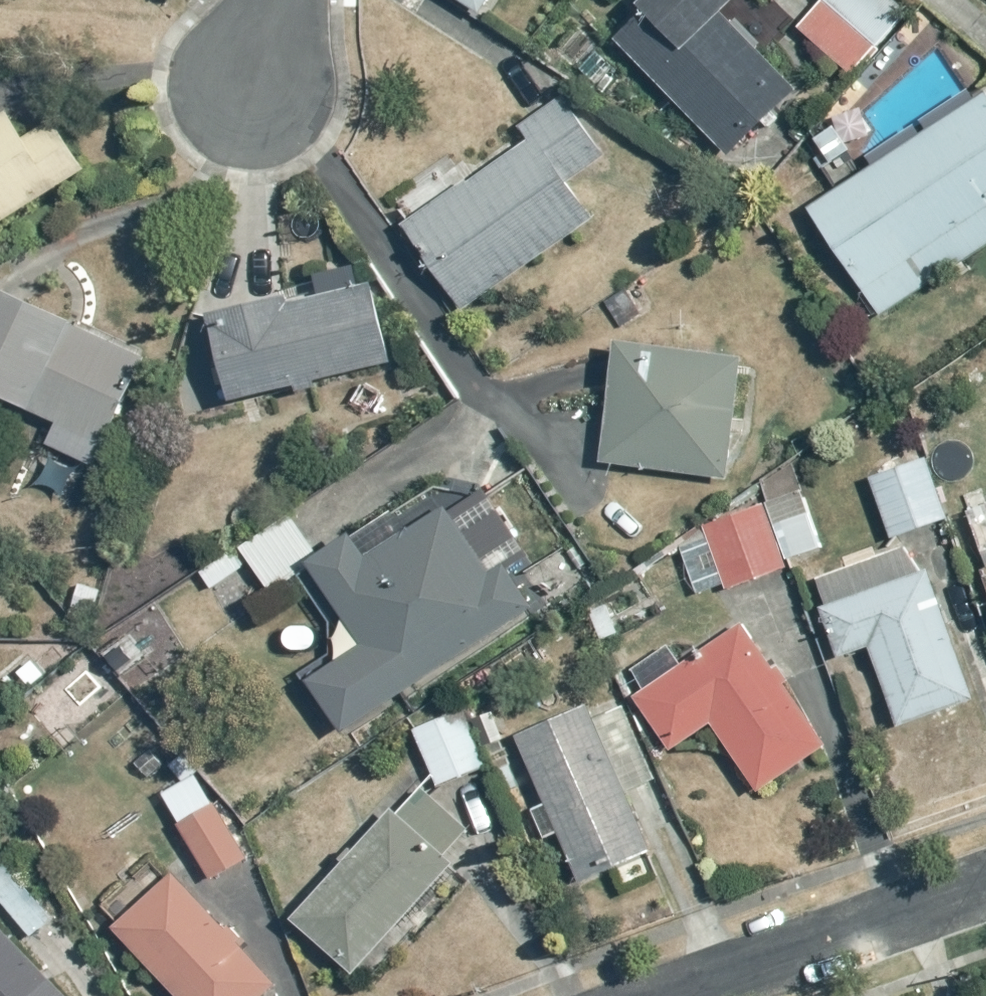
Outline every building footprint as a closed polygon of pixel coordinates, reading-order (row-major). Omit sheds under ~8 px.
[(489,21),(503,0),(457,0),(489,21)] [(609,43),(727,159),(754,131),(763,140),(808,94),(735,22),(756,0),(625,0),(639,13),(609,43)] [(792,25),(858,80),(897,32),(859,0),(813,0),(792,25)] [(806,209),(882,320),(985,249),(985,85),(806,209)] [(0,100),(0,231),(91,178),(61,128),(31,146),(3,98),(0,100)] [(407,221),(398,228),(461,311),(588,213),(569,187),(610,155),(570,103),(513,148),(496,126),(394,204),(407,221)] [(289,296),(208,312),(227,407),(387,374),(369,290),(291,305),(289,296)] [(0,291),(0,405),(53,425),(45,446),(53,449),(42,477),(25,471),(17,492),(69,511),(85,467),(107,475),(154,347),(0,291)] [(741,357),(619,340),(601,469),(723,486),(741,357)] [(928,464),(873,482),(892,540),(947,522),(928,464)] [(808,494),(776,502),(791,557),(823,548),(808,494)] [(708,542),(682,549),(692,591),(724,583),(726,590),(787,575),(770,506),(703,522),(708,542)] [(299,518),(202,569),(228,617),(311,571),(340,624),(323,633),(338,660),(303,679),(334,736),(535,627),(503,570),(486,579),(475,558),(508,540),(494,513),(463,530),(451,509),(409,532),(397,511),(318,554),(299,518)] [(912,549),(813,578),(837,659),(869,649),(892,729),(971,705),(930,566),(918,570),(912,549)] [(672,753),(708,727),(758,795),(826,745),(785,689),(794,683),(745,616),(686,659),(672,639),(628,671),(641,690),(631,697),(672,753)] [(610,700),(519,735),(543,797),(530,801),(547,845),(558,841),(575,885),(654,855),(635,805),(648,800),(610,700)] [(465,714),(414,732),(435,792),(486,774),(465,714)] [(195,771),(160,791),(210,881),(252,858),(222,804),(215,807),(195,771)] [(382,798),(290,925),(364,981),(453,862),(446,857),(468,828),(414,788),(398,810),(382,798)] [(0,844),(0,904),(31,943),(72,910),(12,835),(0,844)] [(113,931),(171,995),(266,995),(281,983),(179,869),(154,891),(140,875),(102,908),(118,927),(113,931)] [(0,929),(0,995),(70,995),(0,929)]
